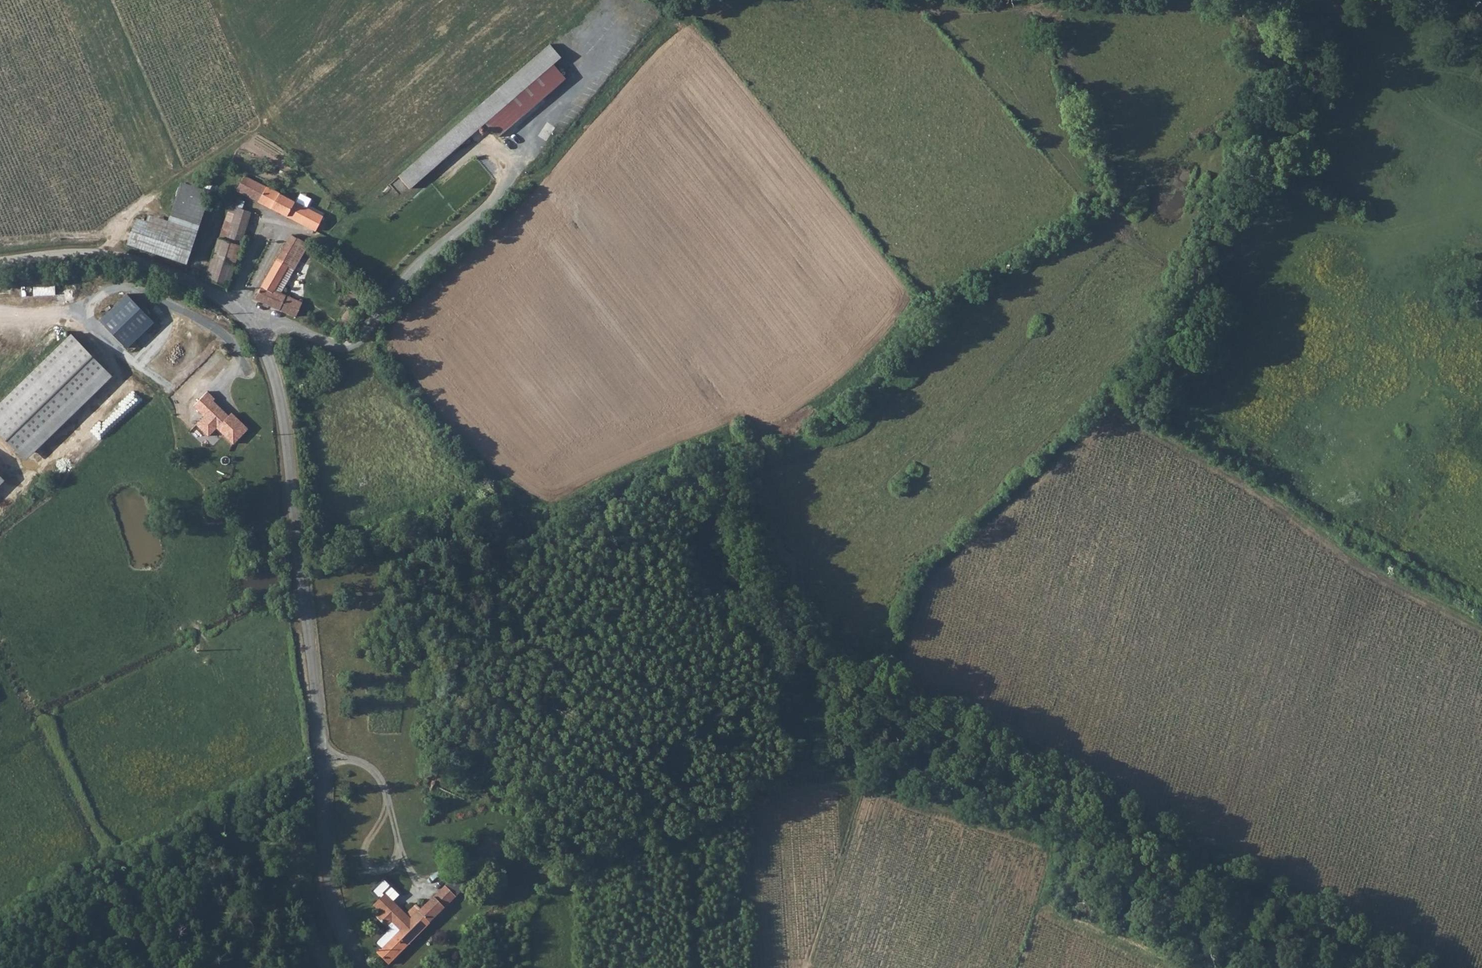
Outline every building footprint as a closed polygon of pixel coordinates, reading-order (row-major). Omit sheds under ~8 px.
[(550,44),(475,110),(498,137),(574,71),(550,44)] [(475,110),(399,176),(410,189),(485,123),(475,110)] [(315,230),(323,216),(245,175),(236,190),(315,230)] [(185,262),(210,191),(181,182),(167,226),(136,218),(127,243),(185,262)] [(206,279),(227,288),(251,212),(237,207),(238,204),(230,201),(227,210),(234,212),(226,240),(219,238),(206,279)] [(226,240),(234,212),(227,210),(219,238),(226,240)] [(291,235),(255,298),(296,317),(302,303),(280,293),(307,244),(291,235)] [(36,287),(37,296),(58,294),(57,286),(36,287)] [(124,293),(96,317),(126,348),(151,321),(124,293)] [(0,397),(0,436),(21,459),(105,373),(66,332),(0,397)] [(232,444),(247,428),(230,410),(226,414),(205,391),(192,404),(202,415),(195,423),(208,436),(215,429),(232,444)] [(379,947),(376,951),(387,961),(456,892),(454,890),(461,883),(452,873),(416,910),(409,917),(407,919),(379,947)] [(379,947),(407,919),(381,894),(380,895),(379,894),(390,883),(383,875),(370,888),(373,891),(369,895),(373,899),(374,898),(375,899),(369,906),(375,912),(371,917),(382,929),(383,928),(384,929),(373,941),(379,947)] [(409,917),(416,910),(410,904),(404,912),(409,917)]
